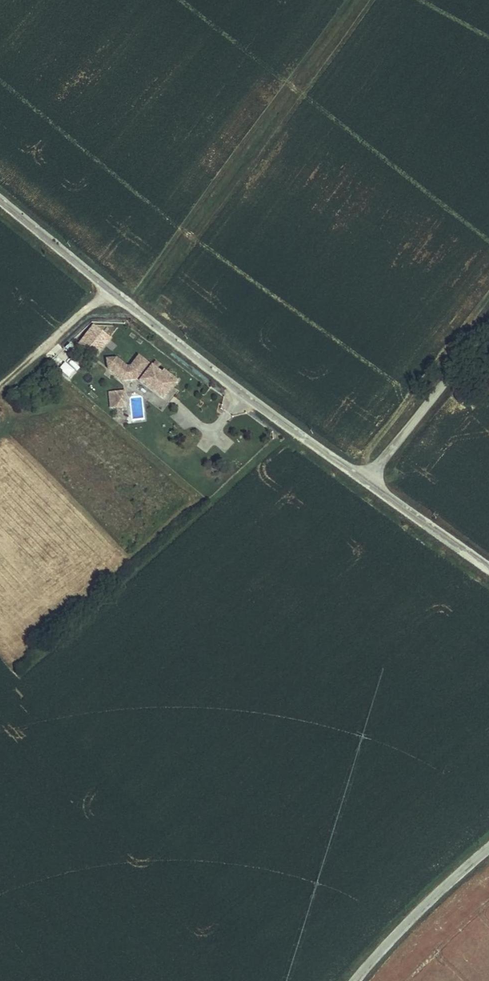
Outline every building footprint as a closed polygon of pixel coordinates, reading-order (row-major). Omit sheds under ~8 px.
[(98,327),(85,345),(95,353),(109,335),(98,327)] [(64,362),(58,369),(70,378),(76,371),(64,362)] [(151,366),(140,381),(162,397),(173,384),(151,366)] [(125,389),(107,391),(108,408),(127,406),(125,389)] [(131,419),(143,419),(143,397),(131,398),(131,419)]
